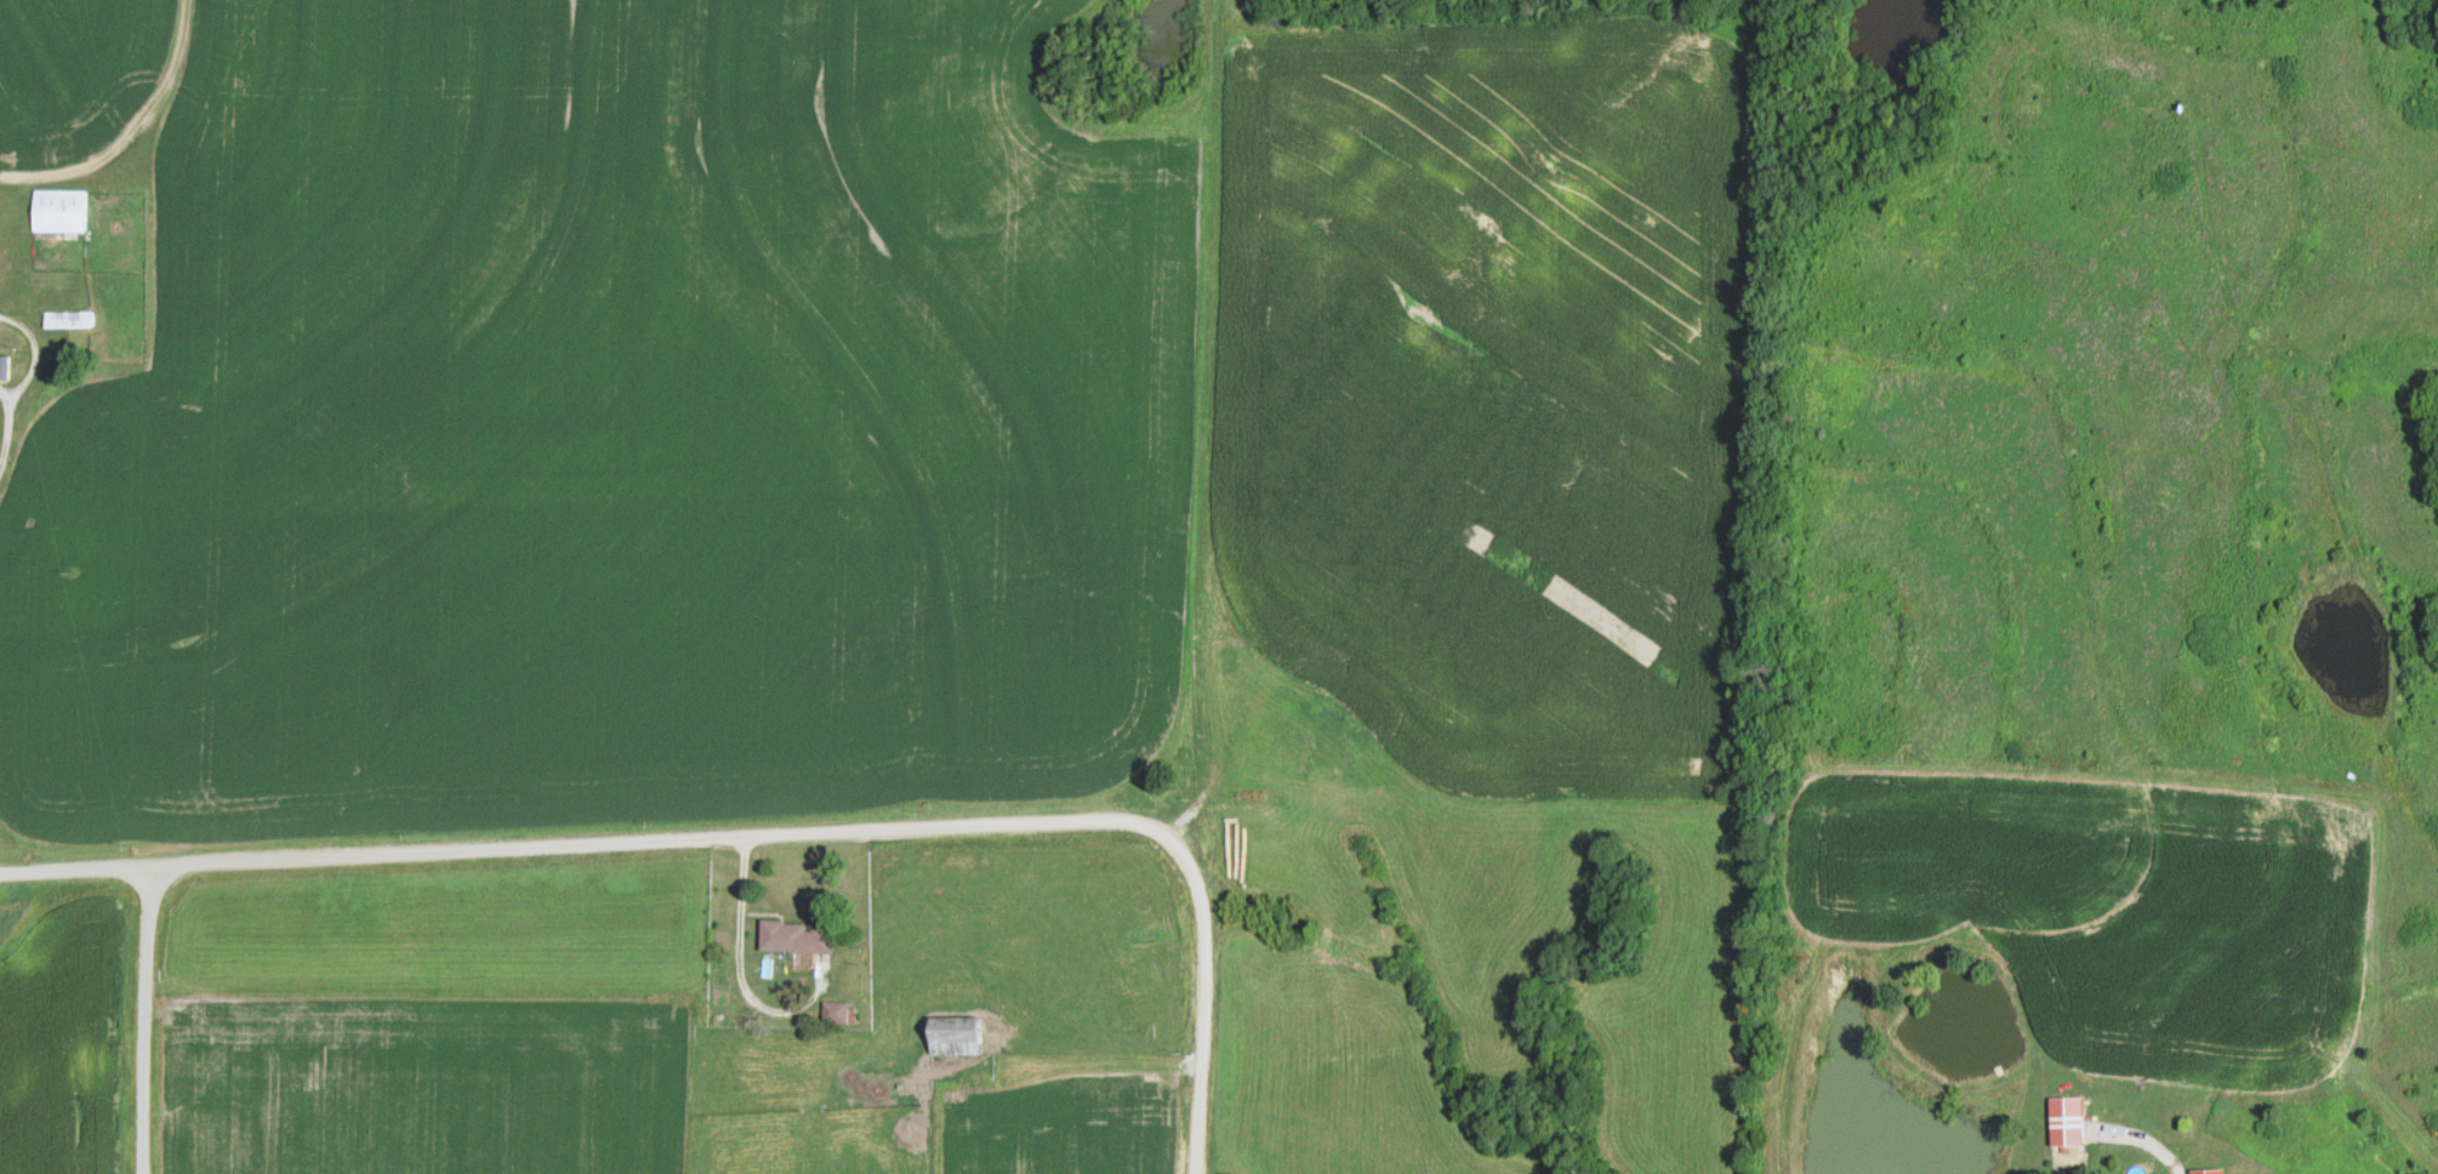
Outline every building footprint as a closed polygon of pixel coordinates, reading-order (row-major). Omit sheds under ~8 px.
[(85,190),(34,190),(33,233),(85,233),(85,190)] [(44,312),(44,329),(91,329),(91,312),(44,312)] [(807,920),(762,920),(762,951),(833,952),(833,930),(807,929),(807,920)] [(824,1023),(855,1023),(855,1003),(824,1003),(824,1023)] [(983,1055),(983,1017),(933,1017),(933,1055),(983,1055)] [(2049,1146),(2083,1146),(2083,1097),(2049,1097),(2049,1146)]
